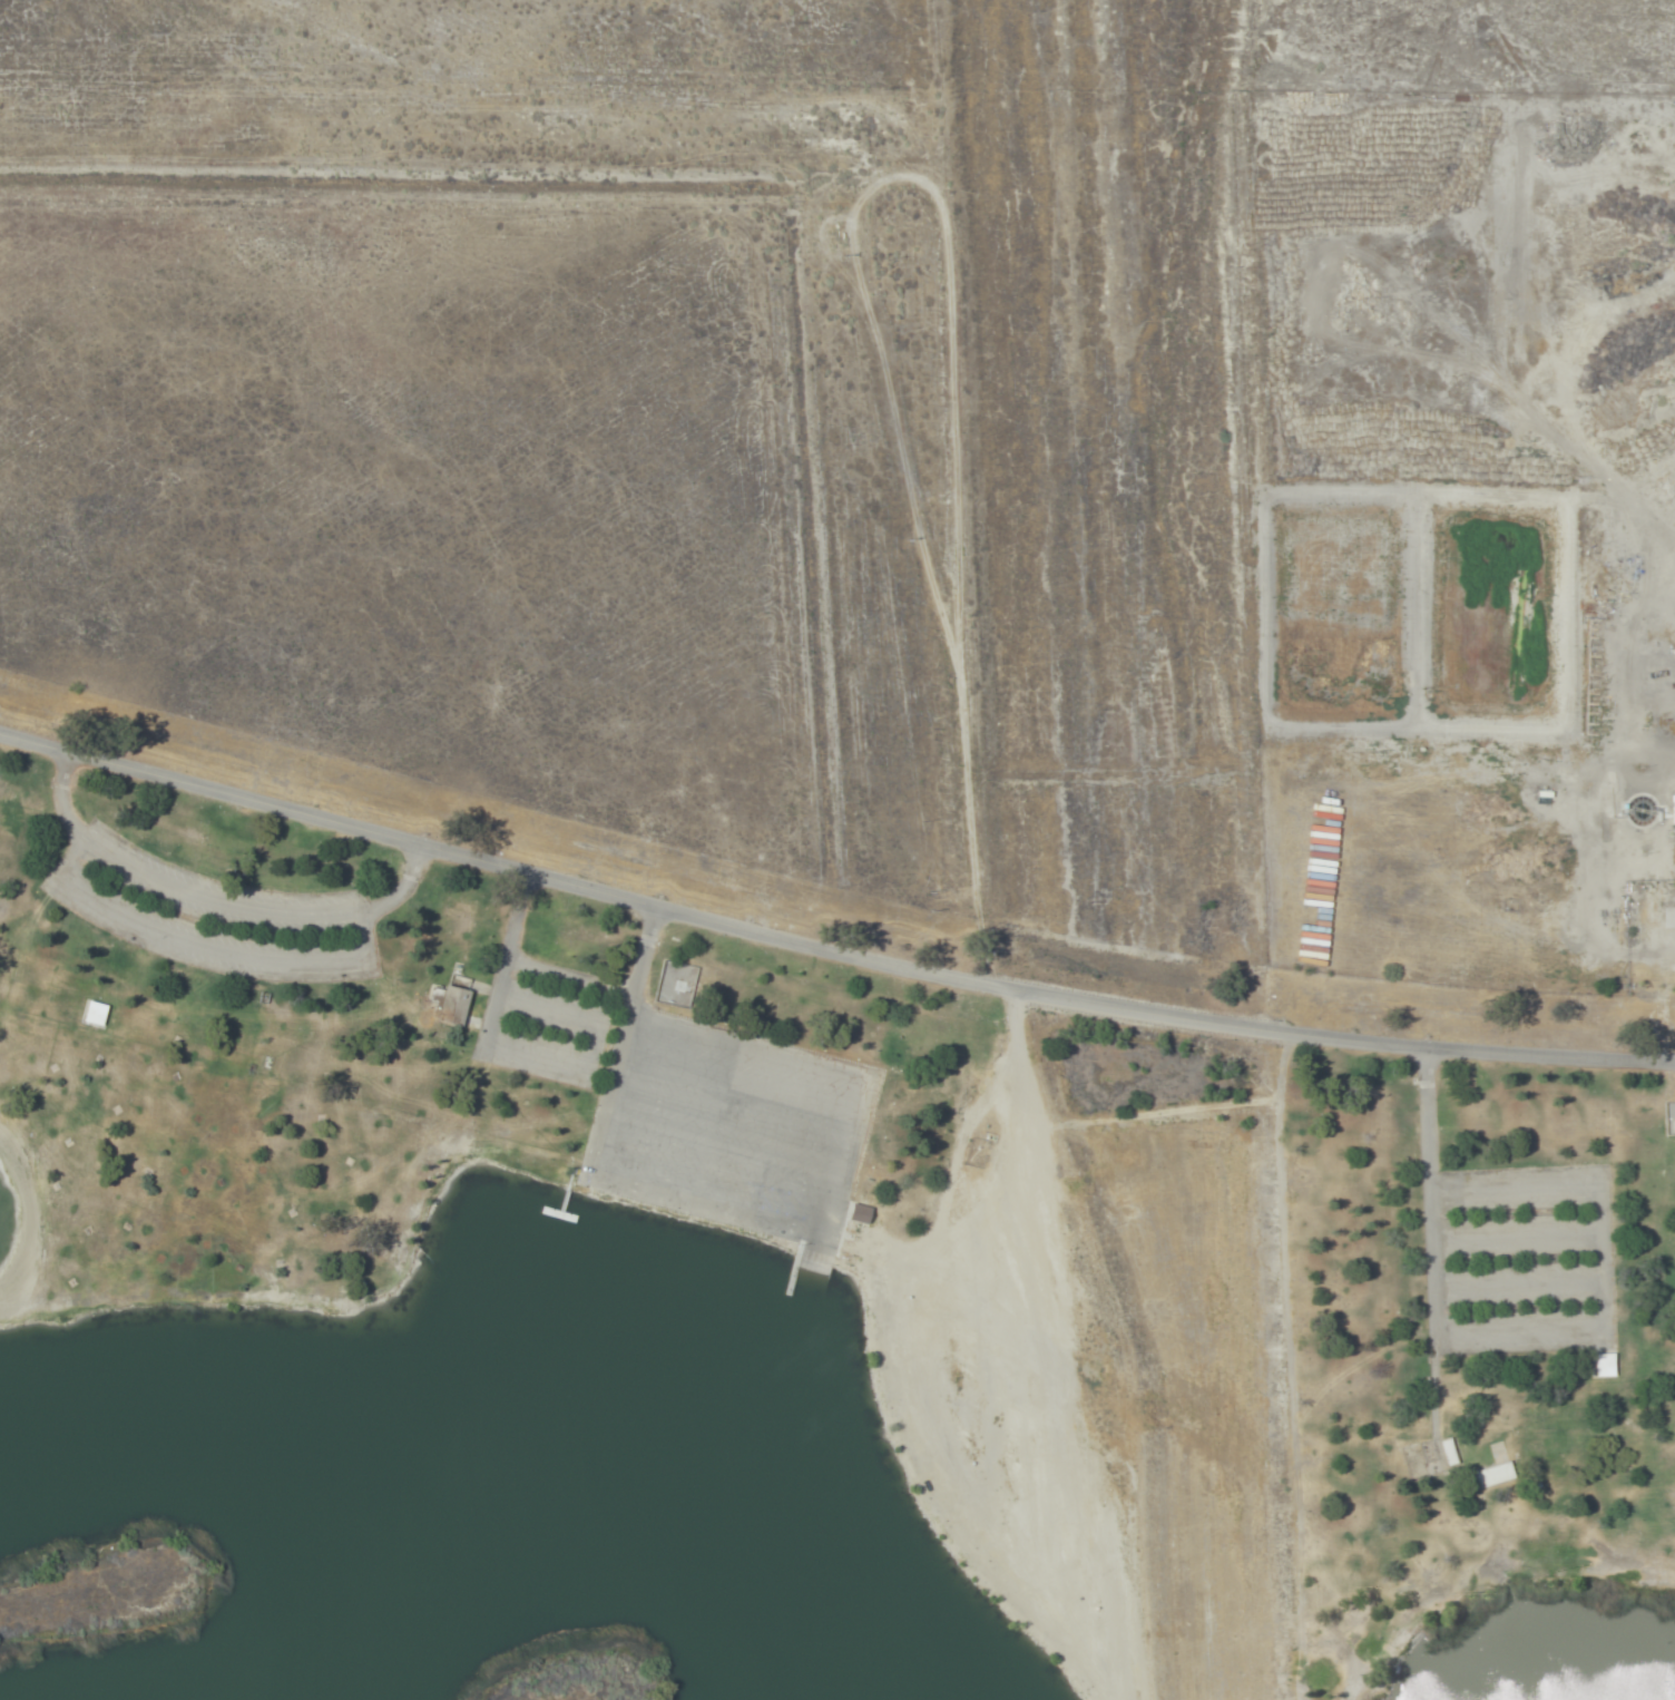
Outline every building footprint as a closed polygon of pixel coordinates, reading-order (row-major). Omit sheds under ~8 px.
[(442,991),(428,985),(423,995),(462,1012),(471,993),(446,982),(442,991)] [(101,1029),(108,1006),(83,998),(76,1022),(101,1029)] [(871,1208),(852,1202),(848,1219),(866,1224),(871,1208)] [(1596,1376),(1615,1376),(1615,1353),(1596,1353),(1596,1376)] [(1437,1441),(1445,1467),(1456,1463),(1448,1437),(1437,1441)] [(1467,1472),(1472,1490),(1513,1480),(1509,1462),(1467,1472)]
